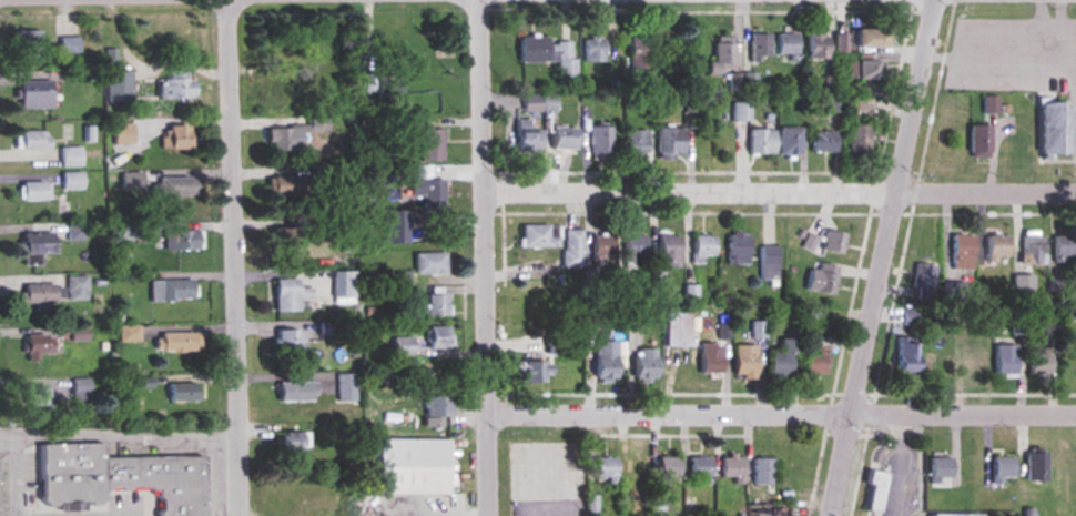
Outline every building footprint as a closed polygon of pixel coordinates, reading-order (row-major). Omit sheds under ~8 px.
[(852,45),(891,45),(891,28),(852,28),(852,45)] [(13,29),(13,58),(39,58),(39,29),(13,29)] [(806,57),(827,57),(827,32),(806,32),(806,57)] [(770,58),(770,33),(749,33),(749,58),(770,58)] [(777,56),(799,56),(799,33),(777,33),(777,56)] [(602,62),(602,35),(582,35),(582,62),(602,62)] [(556,61),(556,82),(574,82),(573,41),(545,41),(545,36),(516,36),(516,62),(556,61)] [(78,37),(58,37),(58,53),(78,53),(78,37)] [(627,37),(627,68),(648,68),(648,37),(627,37)] [(733,37),(714,37),(714,60),(708,60),(708,74),(733,74),(733,37)] [(846,60),(846,77),(881,77),(881,60),(846,60)] [(166,79),(157,79),(157,97),(191,97),(191,69),(166,69),(166,79)] [(105,100),(130,100),(130,70),(105,70),(105,100)] [(282,104),(282,94),(297,94),(297,76),(267,76),(267,104),(282,104)] [(402,77),(375,77),(375,100),(402,100),(402,77)] [(825,77),(826,92),(835,91),(834,77),(825,77)] [(17,81),(17,108),(48,108),(48,81),(17,81)] [(555,112),(555,94),(520,94),(520,112),(555,112)] [(826,111),(841,111),(841,94),(826,94),(826,111)] [(848,151),(870,151),(870,123),(857,123),(857,112),(866,111),(866,95),(848,95),(848,151)] [(997,97),(984,97),(983,113),(997,113),(997,97)] [(1037,100),(1037,154),(1069,154),(1069,100),(1037,100)] [(750,102),(732,102),(732,122),(750,122),(750,102)] [(270,152),(302,152),(302,132),(327,132),(327,119),(307,119),(307,127),(270,127),(270,152)] [(132,123),(112,123),(112,144),(132,144),(132,123)] [(538,150),(538,123),(513,123),(513,150),(538,150)] [(162,125),(162,149),(186,149),(186,125),(162,125)] [(968,159),(990,159),(990,125),(968,125),(968,159)] [(548,126),(548,149),(575,149),(575,126),(548,126)] [(587,156),(609,156),(609,126),(587,126),(587,156)] [(656,154),(681,154),(681,126),(656,126),(656,154)] [(799,127),(778,127),(778,154),(799,154),(799,127)] [(440,129),(417,129),(417,160),(440,160),(440,129)] [(773,153),(773,129),(748,129),(748,153),(773,153)] [(46,130),(14,130),(14,150),(46,150),(46,130)] [(645,154),(645,130),(624,130),(624,154),(645,154)] [(836,152),(836,131),(811,131),(811,152),(836,152)] [(59,146),(59,167),(79,167),(79,146),(59,146)] [(410,196),(421,196),(421,209),(441,209),(441,178),(427,178),(427,166),(410,166),(410,196)] [(82,189),(82,172),(60,172),(60,189),(82,189)] [(139,172),(119,172),(119,189),(139,189),(139,172)] [(269,177),(269,205),(305,205),(305,177),(269,177)] [(146,178),(146,198),(193,198),(193,178),(146,178)] [(49,182),(17,182),(17,200),(49,200),(49,182)] [(382,210),(382,243),(404,243),(404,210),(382,210)] [(517,249),(553,249),(553,225),(517,225),(517,249)] [(270,247),(297,247),(297,227),(270,227),(270,247)] [(581,268),(581,229),(562,229),(562,268),(581,268)] [(819,250),(842,255),(846,234),(823,229),(819,250)] [(197,230),(162,230),(162,249),(197,249),(197,230)] [(19,232),(19,265),(38,265),(38,253),(49,253),(49,232),(19,232)] [(727,232),(727,264),(748,264),(748,232),(727,232)] [(1044,233),(1022,233),(1021,264),(1044,265),(1044,233)] [(658,234),(657,266),(678,266),(679,234),(658,234)] [(803,246),(813,251),(819,238),(809,234),(803,246)] [(611,235),(590,235),(590,262),(611,262),(611,235)] [(623,267),(632,267),(632,255),(644,255),(644,235),(623,235),(623,267)] [(704,256),(714,256),(714,235),(691,235),(691,264),(704,264),(704,256)] [(951,265),(973,265),(973,235),(951,235),(951,265)] [(1008,236),(986,236),(986,261),(1008,261),(1008,236)] [(1052,236),(1052,258),(1074,258),(1074,236),(1052,236)] [(779,280),(779,245),(760,245),(760,280),(779,280)] [(412,273),(441,273),(441,253),(412,253),(412,273)] [(806,290),(835,295),(839,266),(820,263),(819,269),(809,268),(806,290)] [(938,267),(916,263),(911,290),(933,295),(938,267)] [(352,303),(352,270),(331,270),(331,303),(352,303)] [(663,286),(663,271),(651,271),(651,286),(663,286)] [(65,299),(85,299),(85,276),(65,276),(65,299)] [(272,279),(272,311),(296,311),(296,299),(308,299),(308,288),(295,288),(295,279),(272,279)] [(190,301),(190,280),(147,280),(147,301),(190,301)] [(52,284),(18,284),(18,303),(52,303),(52,284)] [(444,314),(444,293),(423,293),(423,314),(444,314)] [(664,346),(689,346),(689,306),(664,306),(664,346)] [(905,324),(919,323),(919,309),(904,310),(905,324)] [(117,326),(117,342),(137,342),(137,326),(117,326)] [(448,347),(448,326),(424,326),(424,347),(448,347)] [(69,339),(85,340),(86,330),(70,328),(69,339)] [(302,351),(302,329),(272,329),(272,351),(302,351)] [(544,354),(567,354),(567,331),(544,331),(544,354)] [(197,351),(197,333),(156,333),(156,351),(197,351)] [(22,335),(22,361),(37,361),(37,354),(51,354),(51,335),(22,335)] [(389,354),(409,354),(409,337),(389,337),(389,354)] [(797,355),(797,338),(781,338),(781,350),(769,350),(769,377),(790,377),(790,355),(797,355)] [(615,377),(615,340),(592,340),(592,377),(615,377)] [(897,341),(897,379),(918,379),(918,341),(897,341)] [(699,373),(722,373),(722,342),(699,342),(699,373)] [(757,344),(733,344),(733,377),(757,377),(757,344)] [(1016,344),(995,344),(995,374),(1016,374),(1016,344)] [(1062,346),(1062,375),(1075,375),(1075,346),(1062,346)] [(804,352),(804,372),(827,372),(827,347),(815,347),(815,352),(804,352)] [(654,348),(632,348),(632,378),(654,378),(654,348)] [(1050,353),(1029,353),(1029,374),(1050,374),(1050,353)] [(513,361),(513,381),(546,381),(546,361),(513,361)] [(87,400),(87,378),(70,378),(70,400),(87,400)] [(273,381),(273,400),(312,400),(312,381),(273,381)] [(191,383),(164,383),(164,400),(191,400),(191,383)] [(45,387),(22,387),(22,407),(45,407),(45,387)] [(450,415),(450,396),(422,396),(422,415),(450,415)] [(295,458),(295,445),(303,445),(303,432),(275,432),(275,450),(286,450),(286,458),(295,458)] [(99,451),(99,437),(35,438),(37,498),(98,497),(98,484),(150,483),(150,515),(203,515),(202,449),(99,451)] [(374,493),(446,493),(446,437),(374,437),(374,493)] [(1045,451),(1025,451),(1025,481),(1045,481),(1045,451)] [(742,456),(719,456),(719,479),(742,479),(742,456)] [(1013,456),(992,456),(992,484),(1003,484),(1003,478),(1013,478),(1013,456)] [(617,457),(594,457),(594,479),(617,479),(617,457)] [(648,479),(648,457),(626,457),(626,479),(648,479)] [(657,477),(679,477),(679,457),(657,457),(657,477)] [(712,457),(689,457),(689,477),(712,477),(712,457)] [(950,457),(930,457),(930,482),(950,482),(950,457)] [(774,458),(753,458),(753,484),(774,484),(774,458)] [(883,471),(865,471),(865,512),(883,512),(883,471)]
